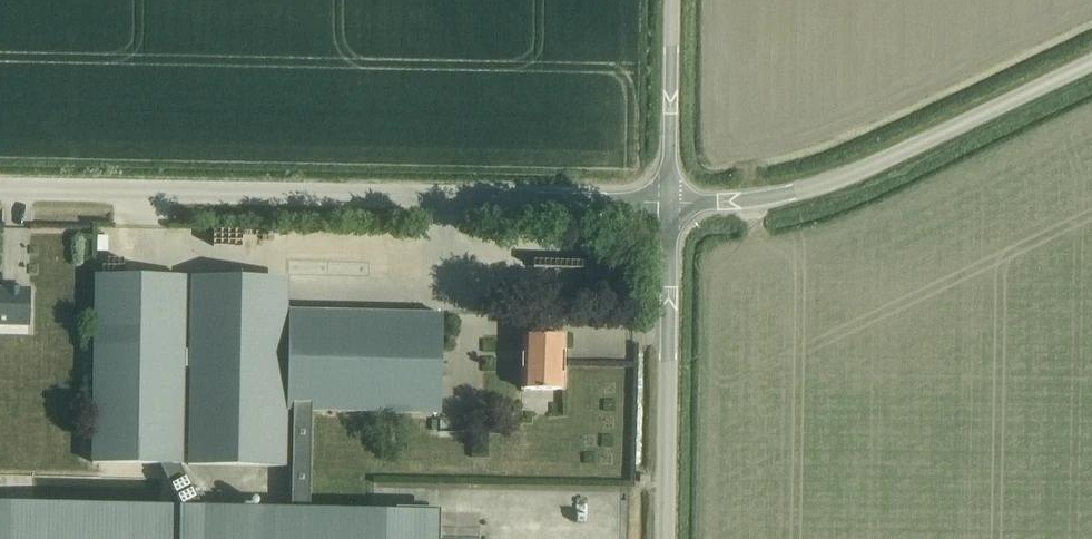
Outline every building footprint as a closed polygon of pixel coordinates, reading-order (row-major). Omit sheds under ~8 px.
[(182,466),(186,277),(96,276),(93,464),(182,466)] [(192,277),(189,466),(286,468),(287,411),(293,411),(292,482),(291,511),(310,512),(311,482),(312,411),(440,413),(441,314),(289,311),(289,278),(243,277),(192,277)] [(29,326),(30,290),(0,290),(0,325),(29,326)] [(564,392),(565,334),(523,333),(522,391),(564,392)] [(438,514),(310,512),(291,511),(0,506),(0,538),(437,538),(438,514)]
